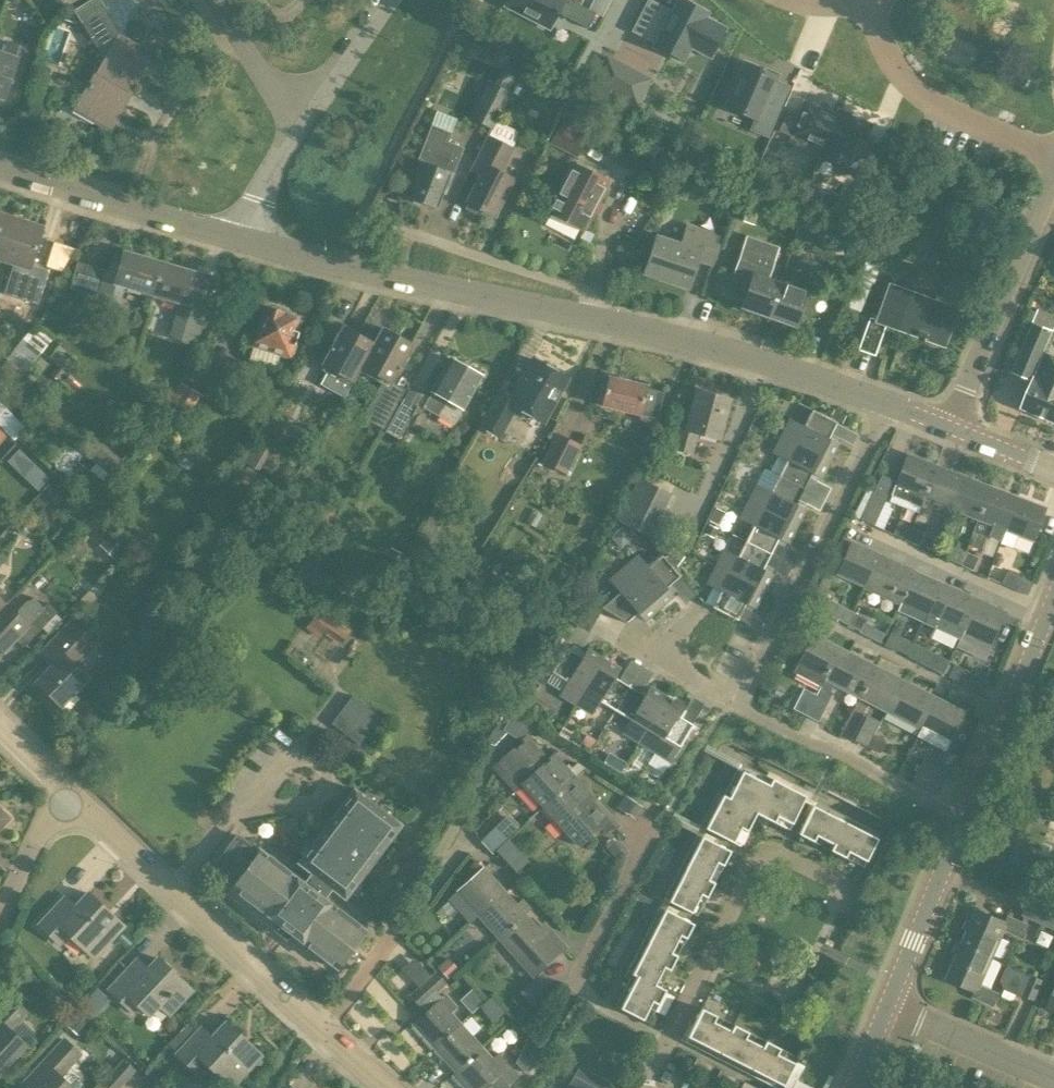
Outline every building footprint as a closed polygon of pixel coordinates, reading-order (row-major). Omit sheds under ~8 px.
[(502,9),(550,34),(566,2),(563,0),(507,0),(502,9)] [(633,30),(653,41),(652,44),(684,60),(692,45),(712,56),(728,24),(708,13),(711,9),(695,0),(649,0),(633,30)] [(152,53),(118,34),(116,33),(104,12),(84,24),(104,58),(95,74),(98,75),(79,109),(108,125),(126,92),(129,94),(152,53)] [(0,55),(0,96),(4,97),(8,86),(14,88),(26,51),(7,44),(3,56),(0,55)] [(651,79),(606,55),(591,83),(636,107),(651,79)] [(744,63),(725,107),(754,120),(750,130),(767,137),(788,87),(774,81),(775,77),(744,63)] [(489,83),(471,118),(490,128),(508,93),(489,83)] [(786,111),(778,131),(790,137),(787,143),(819,156),(835,117),(804,103),(798,116),(786,111)] [(835,117),(819,156),(850,170),(869,126),(837,112),(835,117)] [(575,157),(588,133),(561,119),(549,144),(575,157)] [(416,162),(422,164),(408,197),(435,207),(441,191),(445,192),(451,175),(452,175),(463,148),(448,142),(451,133),(431,125),(416,162)] [(500,174),(513,150),(488,136),(475,162),(486,168),(466,204),(467,205),(464,211),(477,218),(477,217),(476,216),(478,211),(492,218),(512,181),(500,174)] [(582,230),(607,182),(573,165),(549,213),(582,230)] [(728,217),(754,225),(763,197),(737,189),(728,217)] [(11,217),(0,214),(0,250),(11,217)] [(11,217),(0,250),(0,260),(18,266),(9,294),(31,301),(39,276),(26,272),(41,227),(11,217)] [(689,288),(698,260),(712,264),(720,237),(686,227),(681,244),(657,236),(644,274),(689,288)] [(742,306),(768,316),(779,283),(767,279),(779,246),(747,235),(734,272),(747,277),(743,289),(747,291),(742,306)] [(72,249),(54,243),(46,267),(60,271),(72,249)] [(124,286),(152,294),(161,263),(123,252),(119,264),(110,261),(107,272),(85,266),(78,289),(114,300),(119,284),(124,286)] [(788,286),(779,283),(768,316),(796,326),(799,314),(808,317),(826,266),(803,258),(799,270),(794,269),(788,286)] [(199,275),(161,263),(152,294),(177,302),(167,338),(196,346),(208,304),(192,299),(199,275)] [(943,345),(957,310),(891,284),(877,319),(870,317),(858,348),(874,354),(886,323),(943,345)] [(281,314),(279,309),(270,307),(267,310),(264,309),(254,345),(290,356),(301,320),(281,314)] [(1046,352),(1053,333),(1053,316),(1039,310),(1013,372),(1035,381),(1023,409),(1053,422),(1053,356),(1046,352)] [(26,372),(49,339),(30,326),(7,359),(26,372)] [(354,380),(362,365),(361,364),(373,343),(372,342),(342,326),(322,363),(354,380)] [(381,326),(372,342),(373,343),(361,364),(362,365),(393,382),(413,344),(381,326)] [(454,423),(481,375),(450,357),(422,405),(454,423)] [(478,426),(500,437),(515,408),(542,422),(565,379),(532,360),(514,395),(497,386),(478,426)] [(600,400),(638,410),(637,413),(657,418),(663,393),(644,388),(645,383),(607,373),(600,400)] [(182,426),(199,396),(183,386),(166,417),(182,426)] [(687,420),(680,418),(671,448),(692,454),(700,425),(720,431),(730,397),(697,387),(687,420)] [(14,438),(26,425),(0,399),(0,424),(14,438)] [(403,399),(385,431),(398,438),(416,406),(403,399)] [(813,408),(805,424),(791,417),(782,434),(831,459),(839,442),(830,437),(838,421),(813,408)] [(565,469),(579,441),(555,429),(541,457),(565,469)] [(822,476),(831,459),(782,434),(773,451),(787,458),(779,474),(804,487),(813,471),(822,476)] [(39,489),(51,477),(20,447),(8,459),(39,489)] [(924,497),(923,496),(935,464),(908,454),(896,486),(894,485),(890,495),(920,507),(924,497)] [(924,497),(951,507),(964,475),(935,464),(923,496),(924,497)] [(779,474),(772,489),(758,482),(749,499),(797,524),(806,507),(796,502),(804,487),(779,474)] [(978,518),(990,485),(964,475),(951,507),(978,518)] [(669,492),(651,483),(638,477),(617,521),(648,536),(669,492)] [(1001,540),(1005,528),(1018,496),(990,485),(978,518),(993,524),(989,535),(1001,540)] [(873,525),(884,502),(871,496),(860,520),(873,525)] [(1033,539),(1045,507),(1018,496),(1005,528),(1033,539)] [(797,524),(749,499),(740,516),(754,524),(746,539),(771,552),(779,536),(788,541),(797,524)] [(893,532),(906,538),(911,525),(899,520),(893,532)] [(925,532),(911,525),(906,538),(919,544),(925,532)] [(724,547),(715,564),(764,589),(773,572),(764,567),(771,552),(746,539),(738,554),(724,547)] [(880,573),(887,559),(851,543),(837,573),(862,584),(870,568),(880,573)] [(948,558),(960,563),(964,554),(966,551),(954,545),(948,558)] [(785,549),(778,567),(790,572),(796,554),(785,549)] [(964,554),(960,563),(973,569),(979,557),(966,551),(964,554)] [(662,552),(648,564),(638,552),(624,564),(659,606),(673,593),(667,585),(681,573),(662,552)] [(862,584),(900,601),(913,571),(887,559),(880,573),(870,568),(862,584)] [(659,606),(624,564),(609,577),(619,589),(601,604),(626,620),(637,610),(644,618),(659,606)] [(755,606),(764,589),(715,564),(707,582),(721,589),(712,605),(738,618),(746,602),(755,606)] [(1027,595),(1033,582),(1007,570),(1001,582),(1027,595)] [(913,571),(900,601),(896,610),(923,622),(940,582),(913,571)] [(960,639),(964,629),(970,615),(959,610),(966,594),(940,582),(923,622),(960,639)] [(970,615),(964,629),(990,641),(1004,611),(966,594),(959,610),(970,615)] [(6,603),(0,609),(0,648),(4,651),(31,623),(40,631),(58,612),(49,602),(44,608),(33,596),(30,600),(26,600),(18,608),(18,613),(17,614),(6,603)] [(833,617),(839,605),(825,597),(819,610),(833,617)] [(833,617),(846,624),(852,611),(839,605),(833,617)] [(350,629),(320,608),(310,622),(340,644),(350,629)] [(866,618),(852,611),(846,624),(860,630),(866,618)] [(76,666),(97,643),(72,619),(53,638),(65,650),(35,682),(60,706),(88,678),(76,666)] [(824,679),(827,680),(843,650),(812,635),(793,672),(820,686),(824,679)] [(894,649),(908,656),(914,643),(901,636),(894,649)] [(927,650),(914,643),(908,656),(921,662),(927,650)] [(558,691),(574,701),(603,655),(586,645),(581,654),(565,645),(551,669),(566,678),(558,691)] [(873,665),(843,650),(827,680),(857,696),(873,665)] [(629,683),(614,674),(619,665),(603,655),(574,701),(591,711),(599,698),(614,707),(629,683)] [(903,680),(873,665),(857,696),(887,711),(903,680)] [(989,681),(964,669),(958,682),(982,694),(989,681)] [(917,726),(933,695),(903,680),(887,711),(917,726)] [(620,730),(637,740),(665,693),(649,683),(643,692),(629,683),(614,707),(629,716),(620,730)] [(805,689),(801,696),(811,702),(824,708),(833,692),(821,685),(816,694),(805,689)] [(692,722),(676,712),(682,703),(665,693),(637,740),(669,759),(692,722)] [(963,711),(933,695),(917,726),(948,741),(963,711)] [(358,744),(379,716),(351,696),(331,723),(358,744)] [(795,708),(806,714),(811,702),(801,696),(795,708)] [(824,708),(811,702),(806,714),(818,720),(824,708)] [(855,739),(867,746),(873,733),(861,727),(855,739)] [(885,739),(873,733),(867,746),(879,752),(885,739)] [(521,784),(553,755),(553,754),(546,760),(525,737),(496,764),(506,775),(502,778),(513,791),(521,784)] [(521,784),(541,806),(574,777),(553,755),(521,784)] [(940,785),(946,772),(922,760),(915,772),(940,785)] [(792,822),(806,794),(772,777),(769,783),(744,772),(730,799),(722,795),(705,829),(733,843),(740,828),(746,831),(756,811),(774,820),(777,814),(792,822)] [(586,790),(574,777),(541,806),(579,846),(608,820),(583,793),(586,790)] [(342,914),(328,904),(321,899),(329,889),(342,899),(397,824),(349,788),(294,863),(307,873),(300,883),(257,851),(255,853),(230,887),(229,889),(314,952),(342,914)] [(831,849),(848,816),(812,798),(803,814),(807,816),(798,832),(831,849)] [(880,833),(848,816),(831,849),(863,866),(880,833)] [(491,852),(505,839),(494,827),(480,841),(491,852)] [(689,849),(722,865),(730,849),(713,840),(715,837),(699,829),(689,849)] [(209,871),(230,887),(255,853),(234,837),(209,871)] [(675,848),(666,844),(605,962),(614,967),(632,931),(633,932),(663,873),(662,872),(675,848)] [(681,865),(714,882),(722,865),(689,849),(681,865)] [(672,881),(705,898),(714,882),(681,865),(672,881)] [(469,923),(478,914),(504,892),(482,866),(456,889),(460,894),(450,902),(469,923)] [(705,898),(672,881),(664,898),(697,914),(705,898)] [(94,957),(123,926),(87,892),(74,906),(64,897),(39,925),(59,943),(68,934),(94,957)] [(478,914),(498,937),(524,914),(504,892),(478,914)] [(1029,900),(1021,916),(1053,930),(1053,911),(1029,900)] [(652,922),(685,938),(693,922),(676,914),(678,910),(662,902),(652,922)] [(1009,918),(1007,924),(977,911),(963,946),(993,959),(1005,930),(1024,938),(1029,927),(1019,923),(1009,918)] [(364,930),(342,914),(314,952),(336,967),(364,930)] [(498,937),(532,975),(564,946),(551,931),(548,933),(541,925),(537,928),(524,914),(498,937)] [(677,954),(685,938),(652,922),(644,937),(677,954)] [(669,970),(677,954),(644,937),(636,953),(669,970)] [(993,959),(963,946),(948,980),(977,992),(974,999),(986,1004),(995,1008),(1000,995),(981,987),(993,959)] [(628,970),(632,972),(661,986),(669,970),(636,953),(628,970)] [(414,955),(403,967),(420,985),(432,974),(414,955)] [(169,1014),(191,989),(157,958),(140,977),(129,967),(108,990),(132,1011),(138,1004),(149,1015),(159,1004),(169,1014)] [(1005,989),(1017,994),(1020,996),(1035,1002),(1044,981),(1031,975),(1030,977),(1007,966),(1004,975),(1009,977),(1005,989)] [(413,1023),(434,1046),(459,1023),(449,1011),(455,1005),(445,994),(441,997),(435,991),(445,982),(435,972),(410,995),(425,1012),(413,1023)] [(632,972),(624,989),(657,1005),(665,989),(661,986),(632,972)] [(474,989),(462,996),(471,1010),(483,1003),(474,989)] [(657,1005),(624,989),(616,1005),(648,1022),(657,1005)] [(496,1018),(507,1007),(493,994),(482,1005),(496,1018)] [(27,1013),(10,998),(0,1009),(0,1072),(25,1045),(10,1031),(27,1013)] [(717,1057),(734,1024),(702,1007),(693,1024),(690,1022),(681,1038),(717,1057)] [(231,1087),(261,1055),(226,1022),(211,1037),(201,1028),(177,1053),(197,1073),(206,1063),(231,1087)] [(190,1023),(167,1044),(173,1050),(196,1029),(190,1023)] [(434,1046),(455,1070),(481,1046),(459,1023),(434,1046)] [(766,1041),(734,1024),(717,1057),(749,1074),(766,1041)] [(80,1055),(64,1040),(39,1066),(48,1075),(36,1087),(72,1087),(60,1077),(80,1055)] [(766,1041),(749,1074),(776,1087),(783,1087),(798,1058),(766,1041)] [(455,1070),(452,1073),(465,1087),(482,1087),(490,1081),(496,1087),(502,1087),(518,1073),(498,1052),(492,1058),(481,1046),(455,1070)] [(690,1069),(706,1077),(712,1065),(696,1057),(690,1069)] [(135,1071),(123,1060),(102,1083),(108,1087),(120,1087),(135,1071)] [(566,1085),(571,1087),(570,1087),(606,1087),(609,1082),(578,1064),(566,1085)] [(726,1087),(731,1087),(736,1078),(720,1069),(714,1081),(726,1087)]
